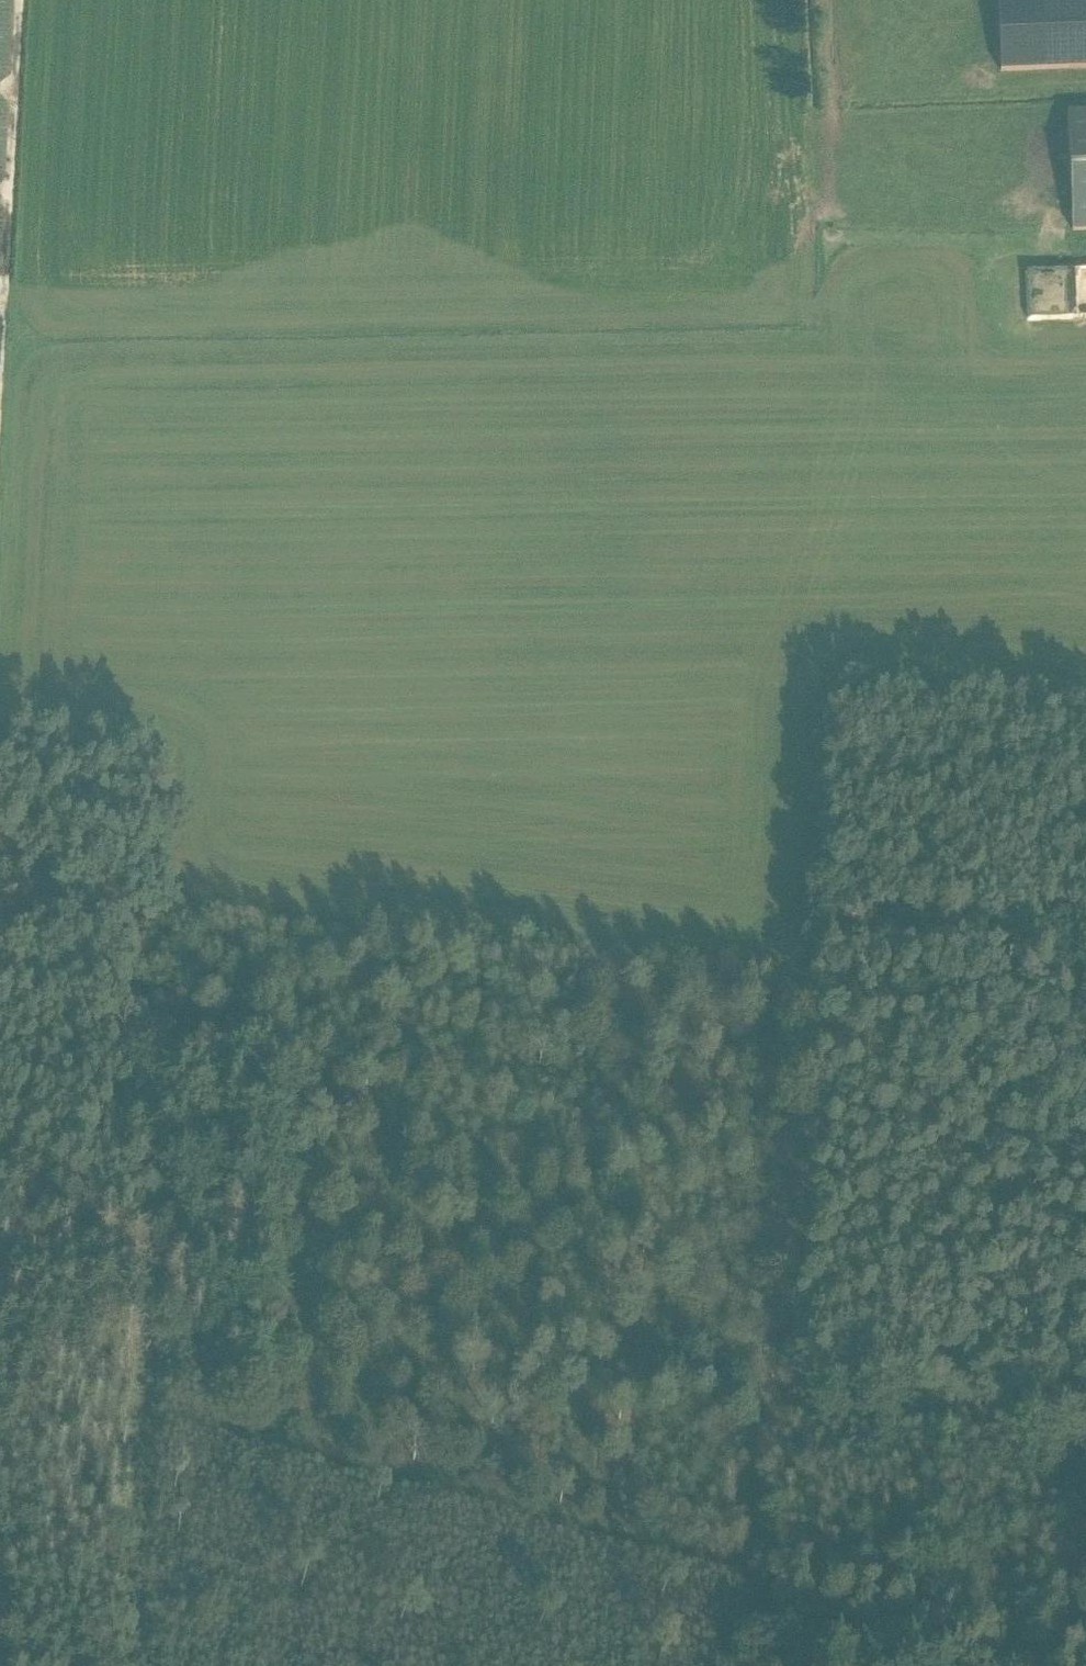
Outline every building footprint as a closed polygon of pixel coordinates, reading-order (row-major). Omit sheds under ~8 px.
[(1003,60),(1085,57),(1085,0),(1002,0),(1003,60)] [(1074,109),(1075,217),(1085,217),(1085,109),(1074,109)]
